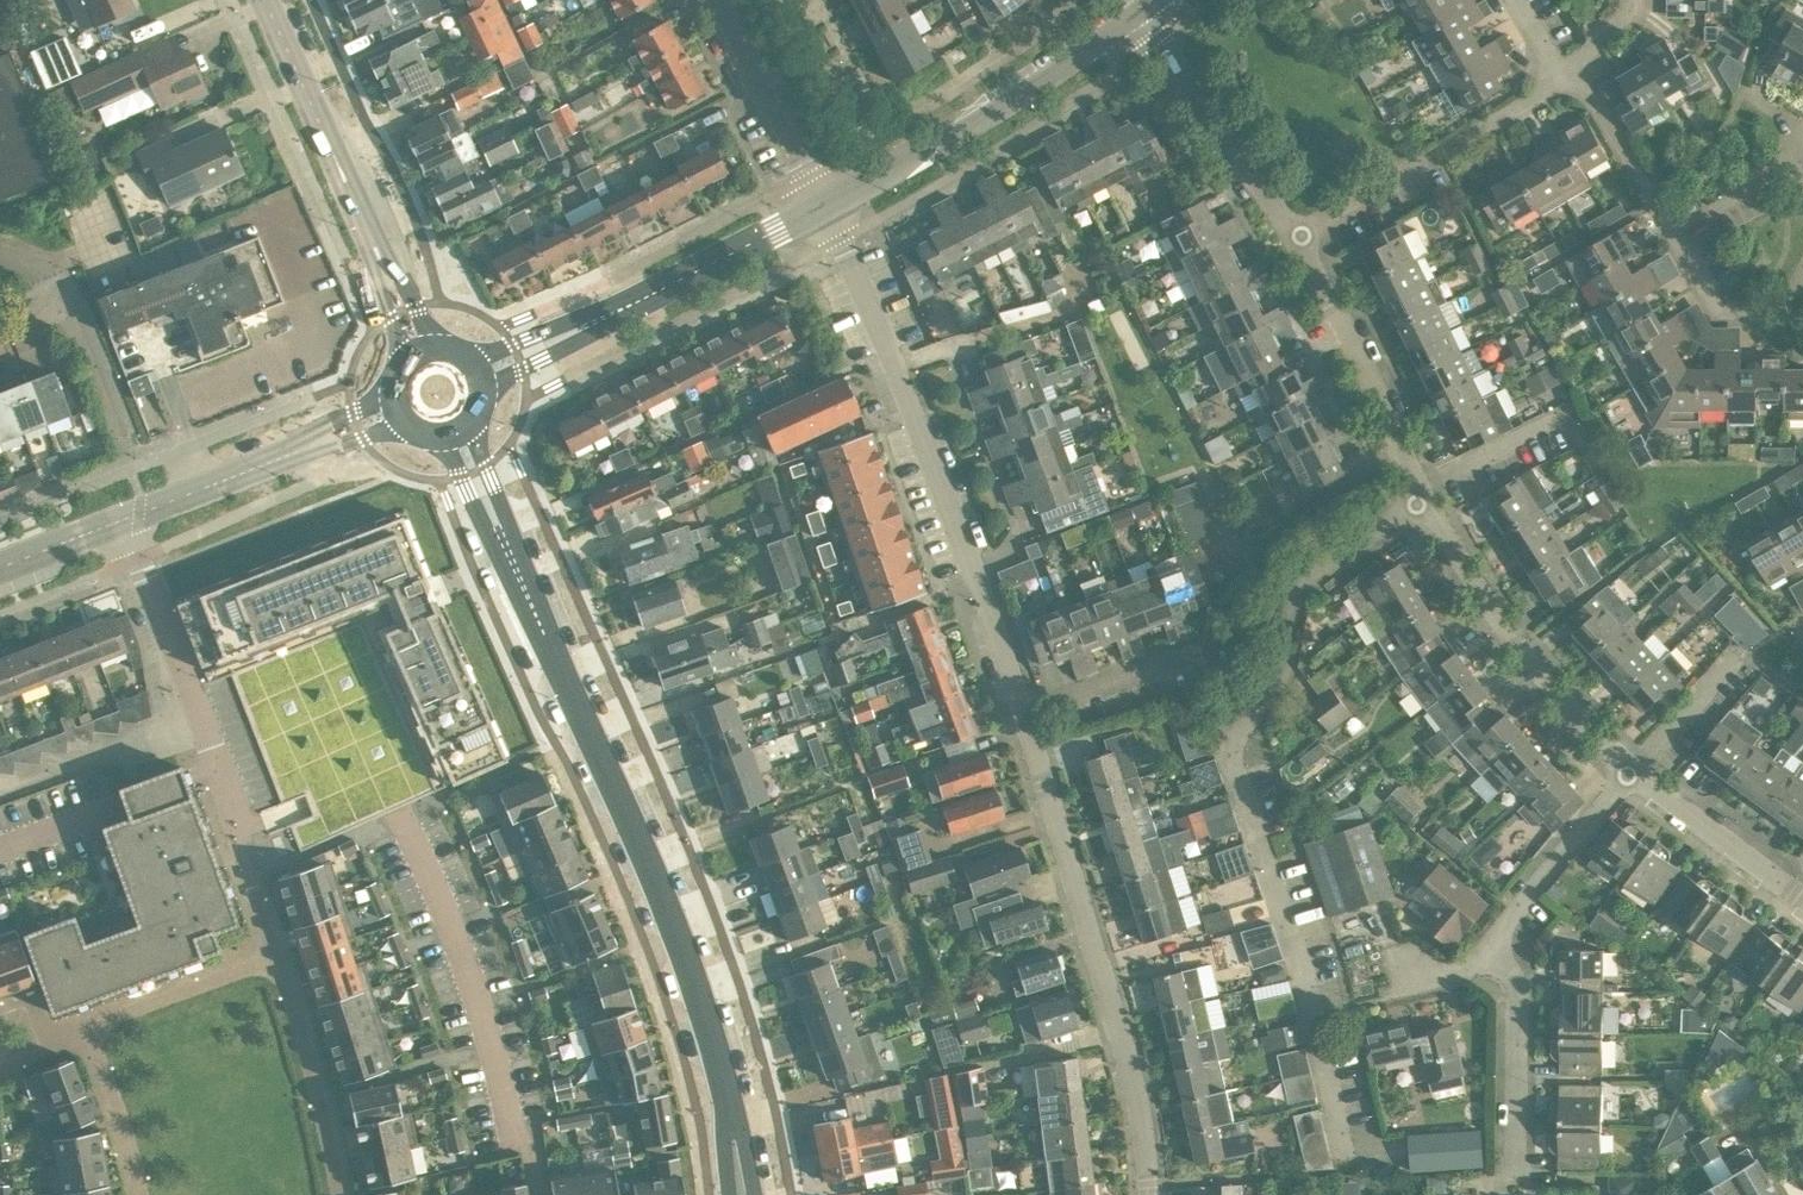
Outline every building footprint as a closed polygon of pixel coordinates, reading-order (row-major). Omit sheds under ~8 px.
[(96,26),(133,9),(129,0),(85,0),(96,26)] [(346,13),(372,0),(339,0),(346,13)] [(414,2),(413,0),(372,0),(346,13),(355,33),(359,31),(362,35),(399,18),(403,27),(440,9),(436,0),(418,0),(414,2)] [(493,0),(466,0),(465,0),(471,12),(457,19),(463,32),(500,14),(493,0)] [(621,19),(653,3),(652,0),(611,0),(621,19)] [(856,10),(874,0),(851,0),(856,10)] [(901,0),(874,0),(856,10),(868,33),(907,11),(901,0)] [(987,23),(1019,0),(975,0),(987,23)] [(1300,3),(1298,5),(1302,10),(1312,3),(1309,0),(1304,0),(1300,3)] [(1387,10),(1405,0),(1410,9),(1425,0),(1382,0),(1387,10)] [(1410,9),(1405,12),(1408,17),(1413,14),(1424,34),(1475,4),(1473,0),(1457,0),(1454,2),(1453,0),(1425,0),(1410,9)] [(1424,34),(1413,41),(1427,66),(1434,62),(1475,37),(1467,22),(1472,20),(1474,23),(1483,17),(1481,13),(1490,8),(1485,0),(1482,0),(1475,4),(1424,34)] [(1691,11),(1726,12),(1727,0),(1691,0),(1691,11)] [(1775,70),(1773,74),(1791,85),(1793,81),(1796,82),(1801,74),(1802,70),(1802,28),(1801,27),(1802,23),(1802,17),(1786,8),(1769,38),(1782,45),(1769,67),(1775,70)] [(963,27),(974,21),(968,10),(957,16),(963,27)] [(868,33),(880,55),(919,34),(907,11),(868,33)] [(463,32),(477,61),(495,52),(503,68),(522,59),(500,14),(463,32)] [(524,39),(537,32),(532,22),(518,29),(524,39)] [(644,63),(646,65),(678,47),(665,23),(632,41),(638,51),(627,58),(633,69),(644,63)] [(1719,26),(1705,26),(1705,40),(1719,40),(1719,26)] [(369,62),(376,76),(377,75),(378,75),(396,67),(400,72),(422,60),(432,55),(428,48),(439,43),(433,31),(403,45),(398,43),(393,46),(392,50),(369,62)] [(529,49),(542,42),(537,32),(524,39),(529,49)] [(893,80),(933,59),(919,34),(880,55),(893,80)] [(1436,66),(1441,63),(1453,83),(1504,53),(1513,48),(1508,38),(1499,43),(1496,39),(1486,45),(1488,48),(1483,51),(1475,37),(1434,62),(1436,66)] [(64,38),(29,53),(45,89),(80,74),(64,38)] [(1639,53),(1644,63),(1665,97),(1685,86),(1690,94),(1708,84),(1691,53),(1678,60),(1666,38),(1639,53)] [(93,74),(72,83),(84,111),(101,104),(103,108),(150,87),(160,108),(184,97),(186,101),(205,93),(186,51),(169,59),(162,43),(93,74)] [(646,65),(651,75),(638,82),(645,95),(691,69),(678,47),(646,65)] [(1453,83),(1444,89),(1458,113),(1504,87),(1495,72),(1500,69),(1502,73),(1512,67),(1504,53),(1453,83)] [(391,108),(445,82),(439,68),(428,73),(422,60),(400,72),(396,67),(378,75),(385,91),(383,92),(391,108)] [(1670,106),(1665,97),(1644,63),(1618,78),(1630,100),(1618,106),(1635,137),(1654,127),(1649,118),(1670,106)] [(649,102),(663,95),(672,111),(704,93),(691,69),(645,95),(649,102)] [(500,90),(492,74),(451,94),(458,109),(500,90)] [(571,101),(576,110),(599,98),(594,89),(571,101)] [(566,103),(551,110),(564,136),(579,129),(566,103)] [(405,135),(415,157),(465,133),(464,132),(453,108),(408,130),(410,133),(405,135)] [(1130,182),(1131,182),(1137,194),(1146,189),(1140,177),(1138,178),(1134,171),(1147,164),(1152,173),(1166,166),(1141,120),(1129,126),(1128,123),(1115,130),(1103,108),(1094,113),(1130,182)] [(1095,139),(1083,146),(1104,186),(1118,179),(1122,187),(1130,182),(1094,113),(1084,119),(1095,139)] [(1583,173),(1584,173),(1609,158),(1586,118),(1560,132),(1567,145),(1567,144),(1583,173)] [(548,161),(567,151),(551,120),(532,130),(548,161)] [(477,142),(482,154),(511,140),(505,128),(477,142)] [(168,206),(242,173),(222,129),(172,151),(167,139),(136,153),(149,181),(156,178),(168,206)] [(461,163),(473,158),(479,155),(468,133),(465,131),(464,132),(465,133),(415,157),(425,177),(429,175),(431,178),(461,163)] [(671,131),(662,136),(670,151),(679,147),(671,131)] [(1059,131),(1050,136),(1085,205),(1093,201),(1089,194),(1104,186),(1083,146),(1070,153),(1059,131)] [(670,151),(662,136),(653,140),(661,156),(670,151)] [(1027,179),(1031,187),(1050,224),(1064,216),(1060,209),(1073,201),(1077,209),(1085,205),(1050,136),(1040,141),(1051,162),(1038,169),(1040,172),(1027,179)] [(517,153),(511,140),(482,154),(488,166),(517,153)] [(1583,173),(1567,144),(1567,145),(1542,159),(1566,200),(1591,185),(1584,173),(1583,173)] [(678,171),(689,191),(726,172),(713,147),(676,166),(678,171)] [(579,168),(593,161),(587,148),(573,155),(579,168)] [(427,184),(437,205),(473,187),(468,176),(479,171),(473,158),(461,163),(431,178),(432,182),(427,184)] [(1542,159),(1517,173),(1538,208),(1537,208),(1541,214),(1566,200),(1542,159)] [(585,169),(594,185),(603,180),(595,164),(585,169)] [(594,185),(585,169),(576,174),(584,190),(594,185)] [(642,190),(654,215),(676,204),(678,206),(689,200),(688,197),(691,196),(689,191),(678,171),(642,190)] [(1538,208),(1517,173),(1492,188),(1478,196),(1491,219),(1505,211),(1512,222),(1537,208),(1538,208)] [(488,180),(473,187),(437,205),(447,225),(452,223),(454,227),(512,200),(500,175),(488,180)] [(994,175),(985,180),(1020,249),(1028,245),(1024,238),(1037,231),(1042,239),(1055,232),(1050,224),(1031,187),(1019,193),(1018,190),(1005,197),(994,175)] [(985,206),(973,213),(994,253),(1008,245),(1012,253),(1020,249),(985,180),(975,185),(985,206)] [(605,209),(617,233),(637,223),(639,226),(652,220),(650,217),(654,215),(642,190),(605,209)] [(949,198),(940,203),(976,272),(983,268),(979,261),(994,253),(973,213),(960,219),(949,198)] [(1162,254),(1166,262),(1168,261),(1239,226),(1235,217),(1212,228),(1206,214),(1203,215),(1196,202),(1151,224),(1159,239),(1156,240),(1155,243),(1157,249),(1160,254),(1162,254)] [(930,238),(917,245),(900,254),(906,268),(925,259),(941,290),(955,283),(951,275),(964,268),(968,276),(976,272),(940,203),(930,208),(941,229),(929,236),(930,238)] [(1607,211),(1613,221),(1628,213),(1622,203),(1607,211)] [(514,211),(523,228),(532,224),(523,206),(514,211)] [(617,233),(605,209),(568,228),(580,253),(601,242),(603,244),(615,238),(613,235),(617,233)] [(523,228),(514,211),(505,216),(513,233),(523,228)] [(1613,221),(1607,211),(1589,222),(1595,232),(1613,221)] [(1415,260),(1429,253),(1417,229),(1403,236),(1397,224),(1369,238),(1375,250),(1363,255),(1375,280),(1415,260)] [(1182,268),(1188,280),(1229,260),(1223,247),(1245,236),(1239,226),(1168,261),(1166,262),(1172,273),(1182,268)] [(580,253),(568,228),(531,247),(541,266),(539,267),(542,272),(565,261),(567,264),(577,258),(576,255),(580,253)] [(1624,260),(1636,254),(1622,228),(1581,252),(1595,277),(1595,278),(1624,260)] [(1557,240),(1563,250),(1578,242),(1572,232),(1557,240)] [(258,237),(96,299),(110,334),(171,311),(178,328),(186,325),(201,363),(246,345),(247,340),(240,318),(283,302),(258,237)] [(1563,250),(1557,240),(1543,248),(1549,259),(1563,250)] [(541,266),(531,247),(528,242),(490,261),(502,286),(539,267),(541,266)] [(1471,262),(1484,255),(1477,242),(1464,249),(1471,262)] [(1484,255),(1471,262),(1477,274),(1490,268),(1484,255)] [(1124,284),(1147,273),(1142,263),(1133,267),(1129,258),(1115,264),(1121,277),(1120,277),(1124,284)] [(1184,309),(1192,305),(1192,306),(1262,271),(1257,261),(1235,272),(1229,260),(1188,280),(1195,295),(1188,298),(1182,303),(1184,309)] [(1426,283),(1415,260),(1375,280),(1386,303),(1426,283)] [(1589,280),(1603,304),(1655,275),(1649,266),(1633,275),(1624,260),(1595,278),(1595,277),(1589,280)] [(1554,268),(1543,274),(1551,288),(1562,282),(1554,268)] [(1266,281),(1262,271),(1192,306),(1187,308),(1198,331),(1210,325),(1252,304),(1246,291),(1266,281)] [(1047,299),(1046,299),(1051,310),(1056,305),(1061,299),(1066,292),(1064,286),(1066,285),(1061,273),(1040,282),(1047,299)] [(1597,321),(1606,337),(1653,310),(1645,296),(1661,286),(1655,275),(1603,304),(1591,311),(1597,321)] [(1386,303),(1398,326),(1437,306),(1447,301),(1436,278),(1426,283),(1386,303)] [(1500,305),(1514,298),(1507,285),(1494,292),(1500,305)] [(1102,310),(1096,298),(1086,304),(1092,315),(1102,310)] [(1514,298),(1500,305),(1506,317),(1520,311),(1514,298)] [(1046,299),(1021,306),(1027,317),(1051,310),(1046,299)] [(1210,344),(1213,350),(1284,315),(1279,305),(1258,316),(1252,304),(1210,325),(1217,340),(1210,344)] [(1027,317),(1021,306),(1000,312),(1004,323),(1027,317)] [(1398,326),(1409,349),(1449,329),(1437,306),(1398,326)] [(1605,337),(1619,361),(1683,325),(1677,314),(1661,324),(1653,310),(1606,337),(1605,337)] [(743,332),(753,352),(756,358),(793,338),(780,313),(744,332),(743,332)] [(1224,372),(1231,385),(1277,362),(1271,350),(1274,348),(1267,335),(1289,325),(1284,315),(1213,350),(1217,358),(1225,354),(1232,368),(1224,372)] [(1079,364),(1093,358),(1080,320),(1064,326),(1079,364)] [(1634,386),(1634,387),(1682,360),(1673,344),(1689,335),(1683,325),(1619,361),(1634,386)] [(716,371),(753,352),(743,332),(744,332),(741,327),(719,338),(718,336),(705,342),(707,345),(704,347),(716,371)] [(1409,349),(1420,372),(1460,352),(1449,329),(1409,349)] [(1528,348),(1528,347),(1522,336),(1509,342),(1514,354),(1528,348)] [(983,356),(988,369),(984,371),(989,383),(966,393),(970,403),(1044,375),(1041,367),(1034,370),(1028,355),(1036,352),(1030,338),(983,356)] [(1520,367),(1534,360),(1547,354),(1540,341),(1528,347),(1528,348),(1514,354),(1520,367)] [(670,363),(667,365),(680,390),(716,371),(704,347),(682,358),(681,354),(669,360),(670,363)] [(1717,370),(1699,370),(1699,410),(1700,410),(1729,410),(1728,351),(1717,351),(1717,370)] [(1741,351),(1728,351),(1729,410),(1729,424),(1756,424),(1756,415),(1757,415),(1757,403),(1756,403),(1757,370),(1741,370),(1741,351)] [(1420,372),(1432,395),(1471,375),(1460,352),(1420,372)] [(1756,403),(1757,403),(1785,403),(1786,403),(1785,370),(1786,370),(1786,355),(1756,355),(1757,370),(1756,403)] [(1655,426),(1656,426),(1687,370),(1682,360),(1634,387),(1648,411),(1647,411),(1655,426)] [(1283,374),(1277,362),(1231,385),(1247,419),(1253,417),(1323,383),(1318,373),(1296,384),(1290,371),(1283,374)] [(634,382),(630,384),(643,409),(680,390),(667,365),(646,376),(644,373),(633,379),(634,382)] [(1049,384),(1070,376),(1066,366),(1045,374),(1049,384)] [(1539,373),(1547,389),(1560,383),(1551,367),(1539,373)] [(1432,395),(1443,418),(1497,392),(1485,368),(1471,375),(1432,395)] [(1786,370),(1785,370),(1786,403),(1785,403),(1785,410),(1789,410),(1790,421),(1802,421),(1802,369),(1786,370)] [(1687,370),(1656,426),(1700,426),(1700,410),(1699,410),(1699,370),(1688,370),(1687,370)] [(52,371),(28,381),(47,430),(71,420),(52,371)] [(127,380),(134,398),(154,390),(147,372),(127,380)] [(1047,383),(1044,375),(970,403),(974,413),(996,404),(1001,418),(1045,401),(1039,386),(1047,383)] [(756,416),(773,453),(860,413),(843,377),(756,416)] [(768,381),(776,397),(785,393),(778,377),(768,381)] [(68,383),(74,399),(87,395),(80,378),(68,383)] [(28,381),(4,390),(23,439),(47,430),(28,381)] [(776,397),(768,381),(759,385),(766,402),(776,397)] [(1264,421),(1271,436),(1313,416),(1307,403),(1328,392),(1323,383),(1253,417),(1257,424),(1264,421)] [(606,428),(643,409),(630,384),(608,395),(607,391),(595,397),(597,400),(591,403),(594,408),(596,407),(606,428)] [(0,392),(0,443),(2,448),(23,439),(4,390),(0,392)] [(1497,392),(1443,418),(1455,443),(1467,437),(1472,448),(1514,427),(1497,392)] [(984,440),(989,451),(1061,423),(1075,417),(1075,416),(1071,407),(1058,412),(1059,414),(1051,417),(1045,401),(1001,418),(1007,431),(984,440)] [(606,428),(596,407),(594,408),(558,427),(572,452),(609,433),(606,428)] [(702,410),(692,415),(701,431),(710,427),(702,410)] [(701,431),(692,415),(683,419),(691,436),(701,431)] [(1014,452),(1019,465),(1063,448),(1062,447),(1056,432),(1069,427),(1079,424),(1076,416),(1075,416),(1075,417),(1061,423),(989,451),(992,461),(1014,452)] [(1272,454),(1275,461),(1346,427),(1341,418),(1320,428),(1313,416),(1271,436),(1279,451),(1272,454)] [(1346,427),(1275,461),(1279,469),(1287,466),(1294,480),(1285,484),(1292,497),(1339,474),(1333,462),(1336,461),(1329,448),(1351,437),(1346,427)] [(817,450),(818,452),(819,452),(844,526),(847,536),(872,609),(872,611),(925,593),(924,592),(870,434),(871,433),(870,432),(817,450)] [(715,435),(702,441),(712,462),(725,456),(715,435)] [(1649,435),(1645,445),(1652,459),(1663,459),(1664,440),(1649,435)] [(689,447),(699,468),(712,462),(702,441),(689,447)] [(753,465),(758,467),(766,464),(759,444),(747,448),(753,465)] [(1091,451),(1076,457),(1071,444),(1062,447),(1063,448),(1019,465),(1024,477),(1001,487),(1005,497),(1090,464),(1095,462),(1091,451)] [(618,451),(625,466),(634,462),(627,446),(618,451)] [(1779,459),(1779,446),(1762,446),(1762,459),(1779,459)] [(1779,446),(1779,459),(1796,459),(1796,446),(1779,446)] [(1127,470),(1136,466),(1130,450),(1120,454),(1127,470)] [(625,466),(618,451),(609,455),(616,470),(625,466)] [(46,459),(52,475),(53,477),(65,472),(57,454),(46,459)] [(789,467),(792,478),(806,473),(802,462),(789,467)] [(1090,464),(1006,497),(1010,507),(1031,499),(1045,535),(1088,518),(1108,510),(1104,501),(1094,473),(1090,464)] [(1799,465),(1785,473),(1792,484),(1802,477),(1802,472),(1799,465)] [(1531,468),(1519,476),(1494,493),(1500,503),(1490,511),(1504,533),(1541,510),(1553,502),(1531,468)] [(1219,477),(1224,486),(1242,478),(1238,469),(1219,477)] [(646,473),(588,498),(597,520),(674,485),(669,474),(650,482),(646,473)] [(693,498),(690,492),(702,486),(699,479),(698,475),(685,480),(674,485),(597,520),(605,539),(659,516),(656,510),(670,504),(671,508),(693,498)] [(764,502),(780,497),(774,479),(758,484),(764,502)] [(1173,505),(1200,495),(1195,481),(1168,491),(1173,505)] [(1594,490),(1602,501),(1615,493),(1607,481),(1594,490)] [(1749,494),(1755,504),(1771,496),(1765,485),(1749,494)] [(1623,505),(1615,493),(1602,501),(1611,514),(1623,505)] [(1755,504),(1749,494),(1736,502),(1742,512),(1755,504)] [(1205,509),(1200,495),(1173,505),(1178,519),(1205,509)] [(1145,502),(1130,508),(1133,519),(1149,514),(1145,502)] [(775,504),(752,512),(761,538),(785,529),(775,504)] [(1130,508),(1109,516),(1114,532),(1136,525),(1133,519),(1130,508)] [(259,812),(260,814),(262,813),(262,812),(289,802),(292,811),(297,822),(270,833),(269,832),(267,833),(268,835),(291,826),(300,852),(434,792),(446,786),(446,785),(453,782),(453,783),(512,757),(444,608),(442,609),(428,575),(430,574),(405,509),(176,599),(177,600),(179,605),(178,605),(202,665),(203,665),(206,672),(205,672),(209,683),(231,675),(282,803),(259,812)] [(1210,522),(1205,509),(1178,519),(1183,532),(1210,522)] [(805,515),(809,525),(822,521),(818,510),(805,515)] [(1555,531),(1541,510),(1504,533),(1518,555),(1555,531)] [(1771,530),(1795,571),(1802,566),(1802,529),(1795,516),(1771,530)] [(809,525),(812,536),(826,531),(822,521),(809,525)] [(1215,535),(1210,522),(1183,532),(1188,546),(1215,535)] [(696,528),(700,540),(711,537),(710,532),(712,532),(709,523),(696,528)] [(622,564),(623,566),(692,543),(686,525),(617,548),(618,550),(614,554),(616,563),(622,564)] [(1769,585),(1795,571),(1771,530),(1746,545),(1769,585)] [(1569,552),(1555,531),(1518,555),(1532,576),(1569,552)] [(716,546),(712,532),(710,532),(711,537),(700,540),(703,550),(716,546)] [(775,592),(811,580),(795,533),(759,546),(775,592)] [(1188,546),(1189,550),(1193,559),(1220,549),(1215,535),(1188,546)] [(1055,537),(1038,543),(1044,559),(1060,554),(1055,537)] [(829,542),(816,546),(819,557),(833,552),(829,542)] [(692,543),(623,566),(623,567),(619,571),(622,580),(628,581),(628,583),(687,564),(687,561),(697,558),(695,553),(692,543)] [(1036,543),(1024,547),(1031,561),(1042,557),(1036,543)] [(1581,544),(1569,552),(1532,576),(1547,599),(1557,592),(1565,603),(1591,586),(1602,577),(1581,544)] [(1193,559),(1198,573),(1225,563),(1220,549),(1193,559)] [(1152,564),(1152,565),(1179,638),(1191,634),(1183,612),(1195,607),(1194,605),(1208,600),(1198,573),(1193,559),(1189,550),(1171,556),(1171,557),(1152,564)] [(819,557),(823,568),(836,563),(833,552),(819,557)] [(1343,586),(1363,618),(1376,610),(1413,587),(1399,564),(1384,573),(1376,560),(1343,586)] [(1031,561),(998,573),(1005,590),(1037,578),(1031,561)] [(1148,577),(1130,584),(1146,625),(1161,619),(1169,642),(1179,638),(1152,565),(1144,568),(1148,577)] [(1101,572),(1103,575),(1101,576),(1131,656),(1144,652),(1136,629),(1146,625),(1130,584),(1117,589),(1110,569),(1101,572)] [(1085,601),(1084,601),(1100,643),(1114,637),(1122,660),(1131,656),(1101,576),(1078,584),(1085,601)] [(685,592),(681,578),(633,595),(644,627),(684,614),(678,594),(685,592)] [(1793,585),(1802,602),(1802,580),(1793,585)] [(1625,623),(1635,613),(1609,584),(1597,593),(1574,614),(1583,623),(1573,632),(1592,653),(1625,623)] [(1683,604),(1693,594),(1684,584),(1673,593),(1683,604)] [(1059,600),(1058,600),(1085,674),(1097,669),(1089,647),(1100,643),(1084,601),(1070,606),(1063,586),(1055,589),(1059,600)] [(1427,609),(1413,587),(1376,610),(1363,618),(1376,640),(1379,639),(1427,609)] [(1693,594),(1683,604),(1692,614),(1703,605),(1693,594)] [(1733,596),(1717,611),(1737,632),(1733,635),(1734,635),(1747,647),(1748,648),(1769,634),(1733,596)] [(1085,674),(1058,600),(1051,603),(1055,612),(1040,618),(1036,608),(1022,613),(1040,662),(1053,657),(1055,660),(1067,655),(1076,677),(1085,674)] [(839,616),(850,612),(846,601),(835,605),(839,616)] [(849,657),(863,653),(883,645),(883,646),(935,627),(928,606),(882,623),(886,634),(860,644),(851,634),(834,650),(838,661),(838,662),(849,658),(849,657)] [(1441,632),(1427,609),(1379,639),(1401,675),(1410,668),(1411,667),(1438,649),(1431,638),(1441,632)] [(85,625),(100,662),(127,652),(133,668),(143,665),(139,645),(127,613),(115,617),(114,614),(85,625)] [(741,623),(746,636),(749,634),(766,628),(761,616),(741,623)] [(1642,642),(1625,623),(1592,653),(1610,672),(1642,642)] [(85,625),(59,635),(73,673),(100,662),(85,625)] [(652,649),(658,669),(663,667),(727,646),(721,627),(652,649)] [(905,649),(909,661),(943,649),(935,627),(883,646),(887,656),(905,649)] [(749,634),(746,636),(750,649),(770,642),(766,628),(749,634)] [(47,683),(73,673),(59,635),(32,646),(47,683)] [(663,667),(658,669),(664,688),(711,672),(741,662),(734,642),(726,645),(727,646),(663,667)] [(1660,660),(1659,660),(1642,642),(1610,672),(1627,690),(1660,660)] [(20,693),(47,683),(32,646),(5,656),(20,693)] [(806,676),(823,670),(815,648),(798,655),(806,676)] [(951,669),(943,649),(909,661),(913,671),(863,689),(867,700),(879,695),(886,692),(951,669)] [(1446,660),(1438,649),(1411,667),(1410,668),(1401,675),(1427,708),(1438,702),(1436,700),(1471,674),(1455,653),(1446,660)] [(1670,650),(1659,660),(1660,660),(1627,690),(1646,710),(1655,702),(1664,712),(1687,690),(1678,680),(1689,669),(1670,650)] [(0,658),(0,701),(20,693),(5,656),(0,658)] [(838,662),(838,661),(833,663),(841,684),(856,679),(849,658),(838,662)] [(1334,674),(1327,666),(1307,682),(1320,699),(1339,723),(1350,714),(1325,681),(1334,674)] [(958,689),(951,669),(886,692),(890,704),(921,693),(924,702),(958,689)] [(1488,696),(1471,674),(1436,700),(1438,702),(1427,708),(1452,741),(1462,734),(1487,713),(1479,703),(1488,696)] [(1754,689),(1764,696),(1773,684),(1763,677),(1754,689)] [(793,703),(804,699),(799,685),(788,689),(793,703)] [(114,719),(120,720),(133,721),(151,714),(147,689),(116,701),(119,709),(115,711),(114,719)] [(967,713),(958,689),(924,702),(906,708),(912,722),(890,730),(894,740),(902,737),(967,713)] [(690,711),(699,737),(739,723),(729,696),(690,711)] [(804,699),(793,703),(798,717),(809,713),(804,699)] [(868,699),(867,700),(850,705),(855,721),(874,715),(870,705),(868,699)] [(1339,723),(1320,699),(1309,707),(1328,731),(1339,723)] [(1801,699),(1792,711),(1802,719),(1802,700),(1801,699)] [(1696,756),(1706,763),(1728,779),(1754,744),(1755,744),(1763,733),(1732,710),(1722,720),(1696,756)] [(118,733),(120,720),(114,719),(115,711),(89,721),(88,730),(93,730),(118,733)] [(92,743),(93,730),(88,730),(89,721),(76,726),(71,713),(60,717),(65,730),(62,731),(61,739),(67,740),(92,743)] [(967,713),(902,737),(905,746),(936,735),(941,748),(975,735),(967,713)] [(1482,774),(1492,765),(1491,764),(1522,734),(1505,716),(1496,724),(1488,715),(1487,713),(1462,734),(1452,741),(1454,744),(1482,774)] [(699,737),(708,762),(748,748),(739,723),(699,737)] [(28,745),(10,752),(9,760),(15,760),(40,764),(41,750),(34,750),(35,742),(38,741),(34,730),(24,734),(28,745)] [(62,731),(38,741),(35,742),(34,750),(41,750),(66,753),(67,740),(61,739),(62,731)] [(1121,782),(1138,776),(1124,732),(1105,738),(1110,753),(1087,760),(1097,790),(1122,783),(1121,782)] [(1199,733),(1182,739),(1189,759),(1206,754),(1199,733)] [(1540,753),(1522,734),(1491,764),(1492,765),(1508,783),(1540,753)] [(811,753),(822,749),(817,735),(806,739),(811,753)] [(869,768),(890,761),(883,742),(862,749),(869,768)] [(1774,759),(1755,744),(1754,744),(1728,779),(1749,794),(1775,759),(1774,759)] [(1749,794),(1770,810),(1796,775),(1784,766),(1793,754),(1783,747),(1774,759),(1775,759),(1749,794)] [(708,762),(718,787),(757,773),(748,748),(708,762)] [(822,749),(811,753),(817,767),(827,763),(822,749)] [(15,760),(9,760),(10,752),(0,756),(0,772),(13,773),(15,760)] [(1508,783),(1526,802),(1558,772),(1540,753),(1508,783)] [(983,755),(946,766),(922,774),(930,802),(992,783),(983,755)] [(1216,757),(1215,757),(1189,766),(1197,791),(1224,782),(1216,757)] [(908,785),(902,765),(868,776),(875,796),(908,785)] [(139,925),(120,932),(84,945),(74,917),(24,935),(53,1013),(204,958),(203,955),(220,949),(213,932),(237,924),(229,900),(224,884),(223,885),(218,871),(219,871),(218,870),(210,849),(205,835),(200,820),(180,767),(119,789),(130,818),(103,828),(139,925)] [(1526,802),(1518,810),(1532,824),(1538,825),(1543,820),(1553,831),(1576,810),(1567,800),(1576,792),(1558,772),(1526,802)] [(767,799),(757,773),(718,787),(727,813),(767,799)] [(553,800),(542,774),(490,796),(501,822),(553,800)] [(1791,825),(1802,809),(1802,780),(1796,775),(1770,810),(1791,825)] [(1097,790),(1107,821),(1132,813),(1131,811),(1148,806),(1138,776),(1121,782),(1122,783),(1097,790)] [(1396,789),(1385,801),(1408,823),(1419,811),(1396,789)] [(997,804),(992,790),(941,807),(951,836),(1002,820),(1001,815),(1002,812),(1000,806),(997,804)] [(1371,816),(1384,803),(1371,791),(1358,804),(1371,816)] [(564,826),(553,800),(501,822),(513,849),(564,826)] [(1176,818),(1180,831),(1232,813),(1228,802),(1176,818)] [(1107,821),(1116,851),(1141,843),(1141,841),(1157,836),(1148,806),(1131,811),(1132,813),(1107,821)] [(1791,825),(1802,834),(1802,809),(1791,825)] [(851,829),(861,825),(856,812),(846,816),(851,829)] [(913,813),(882,822),(887,839),(890,838),(900,869),(928,860),(913,813)] [(1238,832),(1232,813),(1180,831),(1184,842),(1206,835),(1208,841),(1238,832)] [(1587,852),(1618,876),(1644,841),(1639,838),(1645,831),(1632,822),(1629,823),(1624,824),(1622,825),(1612,819),(1587,852)] [(1323,836),(1348,910),(1395,894),(1369,821),(1323,836)] [(749,839),(758,865),(798,851),(788,825),(749,839)] [(861,825),(851,829),(856,843),(867,839),(861,825)] [(575,853),(564,826),(513,849),(525,877),(527,876),(526,874),(575,853)] [(1442,848),(1452,836),(1441,827),(1431,839),(1442,848)] [(489,843),(485,834),(470,841),(474,850),(489,843)] [(1116,851),(1126,881),(1149,873),(1152,870),(1166,866),(1157,836),(1141,841),(1141,843),(1116,851)] [(1323,836),(1305,842),(1330,916),(1348,910),(1323,836)] [(1452,836),(1442,848),(1452,857),(1463,845),(1452,836)] [(338,846),(342,855),(357,849),(353,839),(338,846)] [(1650,846),(1644,841),(1618,876),(1653,902),(1678,867),(1668,859),(1669,855),(1669,852),(1667,848),(1655,839),(1650,846)] [(1256,872),(1245,842),(1216,852),(1226,881),(1256,872)] [(798,851),(758,865),(767,890),(807,876),(818,872),(809,847),(798,851)] [(1016,848),(962,867),(972,896),(1026,877),(1016,848)] [(537,899),(542,896),(584,879),(586,878),(575,853),(526,874),(527,876),(537,899)] [(954,879),(946,856),(902,870),(910,893),(954,879)] [(276,878),(285,904),(338,887),(330,861),(276,878)] [(870,880),(880,876),(875,862),(864,866),(870,880)] [(1126,881),(1135,912),(1161,904),(1160,903),(1177,898),(1166,866),(1152,870),(1149,873),(1126,881)] [(1461,931),(1482,905),(1439,868),(1417,894),(1436,910),(1425,923),(1448,942),(1459,929),(1461,931)] [(490,890),(500,886),(494,871),(485,874),(490,890)] [(1660,907),(1692,930),(1717,897),(1712,894),(1718,886),(1707,877),(1701,877),(1698,877),(1694,880),(1684,873),(1660,907)] [(815,900),(807,876),(767,890),(776,916),(816,901),(815,900)] [(880,876),(870,880),(875,894),(885,890),(880,876)] [(543,913),(553,936),(602,915),(592,891),(590,892),(587,884),(584,879),(542,896),(545,902),(548,910),(543,913)] [(381,899),(374,883),(365,888),(372,903),(381,899)] [(490,890),(497,905),(506,901),(500,886),(490,890)] [(285,904),(293,929),(346,912),(338,887),(285,904)] [(10,897),(6,888),(0,890),(0,901),(10,897)] [(985,948),(1044,928),(1043,924),(1046,922),(1043,912),(1039,912),(1036,903),(1023,907),(1018,892),(971,907),(985,948)] [(1722,901),(1717,897),(1692,930),(1726,956),(1751,922),(1740,914),(1741,910),(1742,906),(1740,903),(1728,893),(1722,901)] [(825,928),(824,925),(839,920),(830,895),(815,900),(816,901),(776,916),(786,942),(825,928)] [(1187,929),(1177,898),(1160,903),(1161,904),(1135,912),(1145,942),(1187,929)] [(388,914),(381,899),(372,903),(379,918),(388,914)] [(1229,907),(1202,915),(1207,934),(1234,926),(1229,907)] [(293,929),(301,954),(346,940),(354,937),(346,912),(293,929)] [(602,915),(553,936),(556,941),(553,943),(564,968),(616,946),(602,915)] [(1280,943),(1273,922),(1243,933),(1250,954),(1280,943)] [(1732,960),(1764,984),(1789,951),(1785,948),(1791,940),(1779,931),(1776,931),(1772,931),(1768,935),(1757,926),(1732,960)] [(1615,927),(1607,938),(1624,951),(1632,939),(1615,927)] [(396,933),(387,937),(393,953),(402,949),(396,933)] [(35,982),(19,937),(0,944),(0,961),(11,991),(35,982)] [(1560,971),(1560,990),(1602,991),(1603,949),(1569,949),(1569,944),(1566,940),(1562,938),(1557,939),(1553,940),(1551,943),(1551,948),(1550,971),(1560,971)] [(354,964),(346,940),(301,954),(309,979),(354,964)] [(836,987),(827,961),(840,957),(835,943),(790,959),(795,974),(788,976),(797,1001),(836,987)] [(1789,951),(1764,984),(1799,1010),(1802,1005),(1802,948),(1801,947),(1795,955),(1789,951)] [(402,949),(393,953),(399,968),(409,964),(402,949)] [(1213,949),(1189,952),(1190,964),(1215,961),(1213,949)] [(886,953),(891,967),(902,964),(897,950),(886,953)] [(1011,980),(1016,996),(1061,982),(1051,951),(1014,963),(1019,978),(1011,980)] [(517,959),(522,974),(531,971),(526,956),(517,959)] [(11,991),(0,961),(0,995),(11,991)] [(309,979),(317,1005),(371,988),(362,962),(354,964),(309,979)] [(574,1029),(582,1027),(636,1009),(620,962),(591,972),(597,992),(566,1003),(574,1029)] [(902,964),(891,967),(896,981),(906,977),(902,964)] [(1197,967),(1196,967),(1154,977),(1161,1009),(1188,1003),(1188,1000),(1204,997),(1197,967)] [(1258,988),(1260,999),(1253,1001),(1258,1019),(1296,1011),(1289,981),(1258,988)] [(406,988),(412,1003),(421,1000),(416,984),(406,988)] [(528,992),(531,1002),(547,997),(543,987),(528,992)] [(797,1001),(806,1026),(845,1012),(836,987),(797,1001)] [(317,1005),(325,1031),(379,1014),(371,988),(317,1005)] [(1611,1006),(1602,1006),(1602,991),(1560,990),(1559,1003),(1556,1004),(1552,1007),(1550,1010),(1550,1026),(1559,1025),(1559,1032),(1602,1032),(1617,1032),(1617,1013),(1615,1008),(1611,1006)] [(1024,1042),(1038,1038),(1038,1040),(1075,1029),(1075,1028),(1079,1021),(1078,1015),(1069,1009),(1064,991),(1027,1003),(1028,1005),(1014,1009),(1024,1042)] [(950,1002),(955,1018),(978,1011),(973,995),(950,1002)] [(1161,1009),(1168,1040),(1195,1034),(1195,1031),(1211,1027),(1204,997),(1188,1000),(1188,1003),(1161,1009)] [(427,1016),(421,1000),(412,1003),(417,1019),(427,1016)] [(909,1018),(920,1014),(915,1000),(904,1004),(909,1018)] [(1699,1009),(1682,1008),(1681,1032),(1711,1033),(1717,1022),(1699,1009)] [(582,1027),(591,1053),(644,1035),(636,1009),(582,1027)] [(987,1034),(980,1011),(955,1019),(962,1042),(987,1034)] [(854,1038),(845,1012),(806,1026),(815,1051),(854,1038)] [(325,1031),(334,1058),(387,1041),(379,1014),(325,1031)] [(1412,1050),(1419,1048),(1427,1083),(1430,1082),(1432,1092),(1466,1084),(1463,1075),(1465,1074),(1454,1025),(1416,1034),(1416,1037),(1408,1038),(1405,1023),(1363,1033),(1370,1063),(1412,1053),(1412,1050)] [(949,1027),(935,1031),(944,1062),(958,1058),(949,1027)] [(1168,1040),(1175,1071),(1203,1065),(1202,1063),(1218,1059),(1212,1030),(1211,1027),(1195,1031),(1195,1034),(1168,1040)] [(1264,1050),(1274,1048),(1304,1041),(1301,1027),(1261,1036),(1264,1050)] [(1707,1063),(1701,1074),(1708,1080),(1715,1071),(1713,1069),(1741,1052),(1746,1055),(1748,1050),(1720,1029),(1705,1061),(1707,1063)] [(1601,1075),(1602,1032),(1559,1032),(1559,1039),(1550,1039),(1550,1054),(1553,1058),(1559,1060),(1559,1074),(1601,1075)] [(882,1075),(867,1034),(855,1039),(854,1038),(815,1051),(819,1062),(816,1063),(821,1074),(823,1074),(825,1078),(832,1076),(837,1091),(882,1075)] [(654,1065),(644,1035),(591,1053),(599,1079),(654,1065)] [(541,1038),(545,1054),(555,1052),(551,1036),(541,1038)] [(387,1041),(334,1058),(342,1084),(396,1067),(387,1041)] [(438,1052),(435,1043),(419,1048),(422,1058),(438,1052)] [(1283,1079),(1311,1073),(1306,1048),(1277,1055),(1283,1079)] [(72,1058),(23,1077),(30,1098),(51,1090),(66,1131),(95,1120),(72,1058)] [(1052,1093),(1078,1089),(1074,1058),(1031,1063),(1035,1097),(1052,1095),(1052,1093)] [(1175,1071),(1182,1102),(1210,1096),(1209,1094),(1226,1091),(1219,1060),(1218,1059),(1202,1063),(1203,1065),(1175,1071)] [(604,1104),(636,1099),(659,1093),(654,1065),(599,1079),(604,1104)] [(986,1102),(982,1072),(981,1065),(952,1073),(959,1106),(986,1102)] [(427,1073),(430,1082),(446,1078),(443,1068),(427,1073)] [(1666,1068),(1666,1080),(1688,1080),(1689,1069),(1666,1068)] [(936,1129),(936,1130),(956,1126),(947,1073),(923,1078),(933,1129),(936,1129)] [(1311,1073),(1283,1079),(1288,1103),(1317,1097),(1311,1073)] [(552,1080),(554,1090),(571,1086),(568,1077),(552,1080)] [(401,1114),(394,1083),(348,1093),(354,1124),(401,1114)] [(1558,1119),(1558,1125),(1600,1126),(1601,1085),(1559,1084),(1558,1097),(1555,1097),(1550,1102),(1549,1106),(1549,1119),(1558,1119)] [(573,1096),(571,1086),(554,1090),(556,1099),(573,1096)] [(1082,1121),(1078,1089),(1052,1093),(1052,1095),(1035,1097),(1039,1129),(1056,1126),(1056,1125),(1082,1121)] [(1182,1102),(1189,1133),(1217,1127),(1216,1125),(1227,1123),(1235,1121),(1227,1090),(1226,1091),(1209,1094),(1210,1096),(1182,1102)] [(666,1092),(659,1093),(636,1099),(644,1146),(675,1141),(666,1092)] [(1666,1162),(1692,1146),(1684,1132),(1701,1121),(1683,1094),(1657,1147),(1666,1162)] [(409,1112),(401,1114),(354,1124),(362,1156),(408,1146),(416,1144),(409,1112)] [(589,1113),(572,1116),(574,1126),(591,1123),(589,1114),(589,1113)] [(574,1126),(572,1116),(556,1119),(556,1120),(558,1129),(574,1126)] [(445,1120),(449,1136),(459,1134),(455,1118),(445,1120)] [(813,1125),(819,1153),(891,1137),(888,1122),(851,1130),(848,1118),(813,1125)] [(965,1137),(985,1135),(982,1118),(962,1121),(965,1137)] [(1217,1127),(1189,1133),(1196,1164),(1239,1154),(1256,1150),(1248,1118),(1235,1122),(1235,1121),(1227,1123),(1216,1125),(1217,1127)] [(1086,1152),(1082,1121),(1056,1125),(1056,1126),(1039,1129),(1043,1160),(1060,1157),(1060,1156),(1086,1152)] [(1600,1168),(1600,1126),(1558,1125),(1558,1132),(1549,1132),(1549,1146),(1551,1150),(1555,1152),(1558,1154),(1557,1167),(1600,1168)] [(57,1166),(104,1157),(99,1130),(52,1139),(57,1166)] [(1410,1169),(1481,1164),(1479,1130),(1407,1134),(1410,1169)] [(1325,1131),(1299,1137),(1307,1169),(1333,1168),(1325,1131)] [(463,1150),(459,1134),(449,1136),(453,1153),(463,1150)] [(985,1135),(965,1137),(967,1151),(987,1148),(985,1135)] [(1711,1135),(1692,1146),(1715,1184),(1697,1194),(1779,1194),(1757,1159),(1755,1160),(1750,1151),(1728,1165),(1722,1154),(1723,1154),(1711,1135)] [(891,1137),(819,1153),(824,1181),(897,1165),(894,1153),(891,1137)] [(408,1146),(362,1156),(368,1187),(415,1177),(408,1146)] [(611,1149),(612,1159),(629,1156),(627,1146),(611,1149)] [(1090,1184),(1086,1152),(1060,1156),(1060,1157),(1043,1160),(1047,1192),(1064,1189),(1064,1188),(1090,1184)] [(629,1156),(612,1159),(614,1168),(630,1165),(629,1156)] [(933,1180),(964,1174),(961,1156),(930,1160),(933,1180)] [(62,1194),(109,1186),(104,1157),(57,1166),(49,1167),(54,1194),(57,1194),(62,1194)] [(634,1194),(684,1194),(678,1157),(656,1160),(658,1179),(632,1183),(634,1194)] [(581,1168),(585,1194),(618,1194),(613,1164),(581,1168)] [(966,1169),(969,1189),(992,1186),(989,1166),(966,1169)] [(581,1168),(549,1173),(552,1194),(585,1194),(581,1168)] [(1643,1174),(1643,1173),(1609,1173),(1609,1188),(1613,1194),(1634,1194),(1643,1174)] [(524,1183),(501,1186),(502,1193),(490,1194),(526,1194),(524,1183)] [(897,1194),(927,1194),(925,1183),(896,1187),(897,1194)] [(1090,1184),(1064,1188),(1064,1189),(1047,1192),(1047,1194),(1091,1194),(1090,1184)] [(1243,1185),(1223,1184),(1223,1194),(1243,1194),(1243,1185)] [(9,1185),(0,1186),(0,1194),(9,1194),(9,1185)] [(109,1186),(62,1194),(111,1194),(109,1186)]
